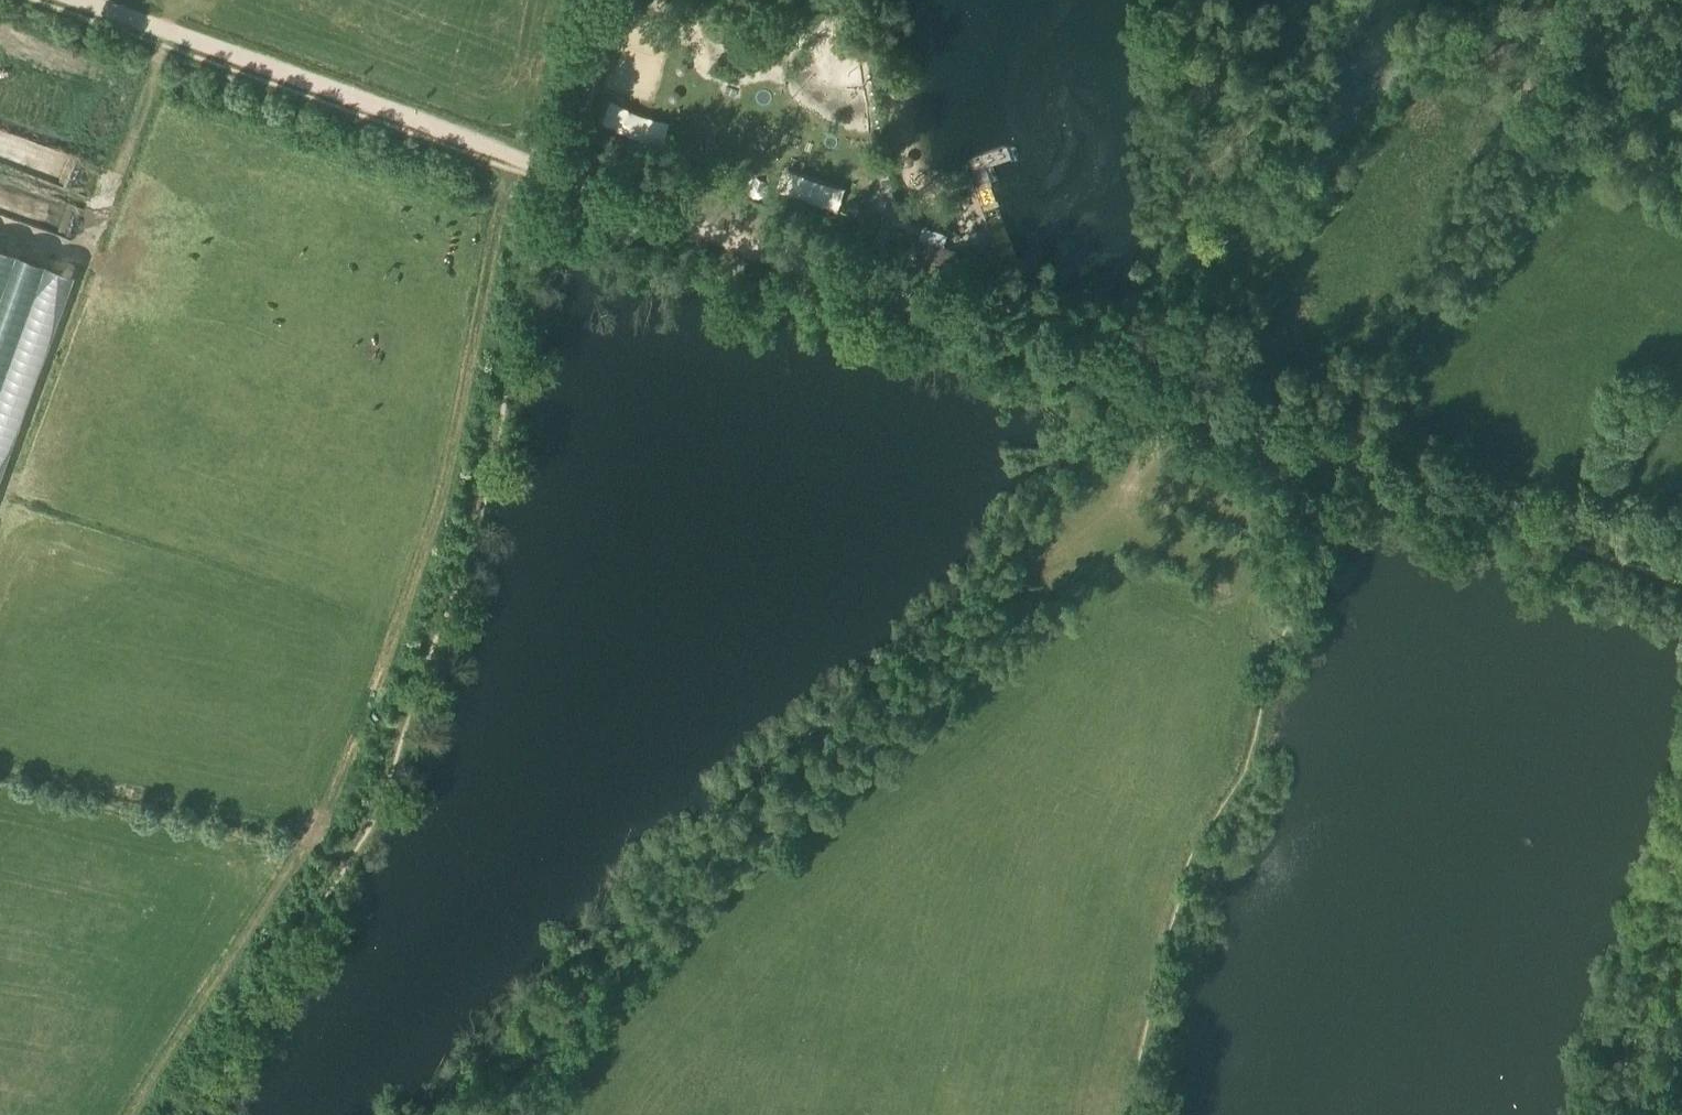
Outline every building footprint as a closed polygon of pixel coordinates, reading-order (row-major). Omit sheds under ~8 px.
[(608,140),(612,127),(594,121),(591,134),(608,140)] [(874,240),(879,225),(881,217),(859,210),(851,233),(874,240)] [(957,258),(959,251),(914,237),(912,244),(908,257),(953,271),(957,258)]
